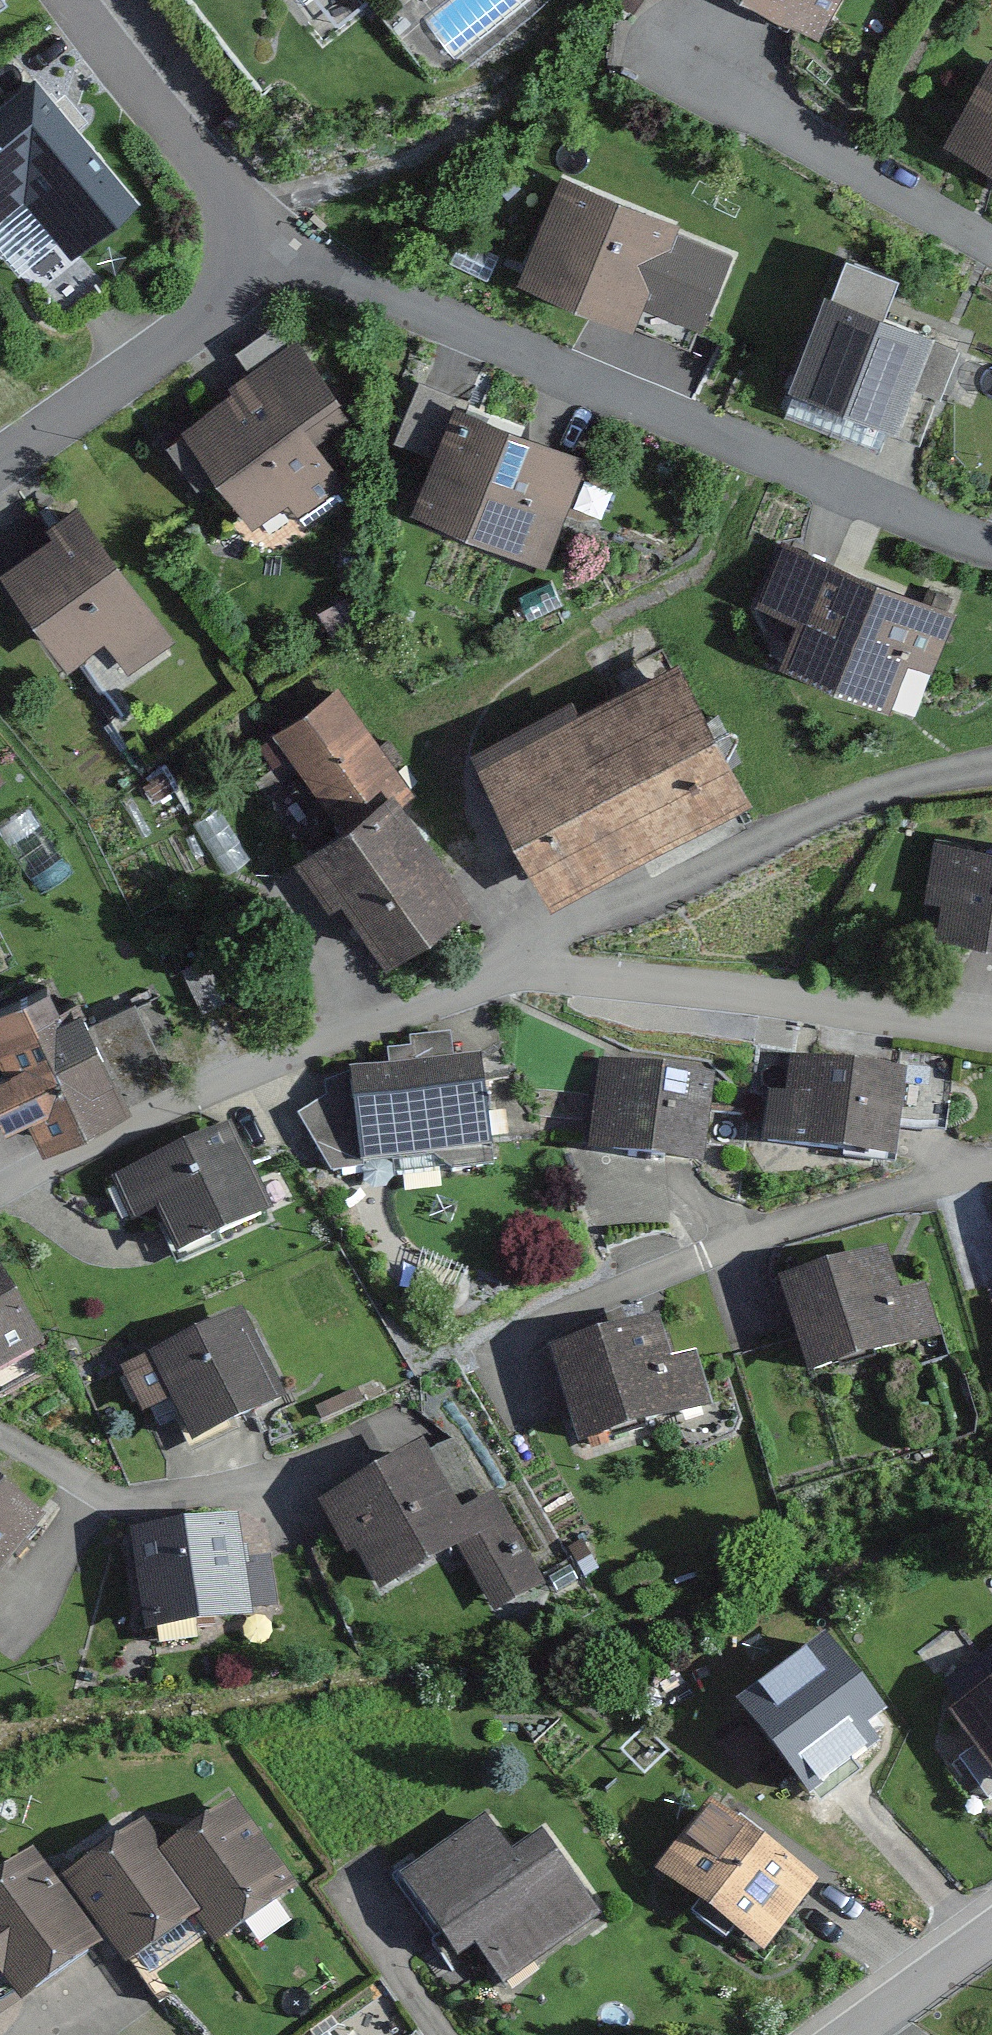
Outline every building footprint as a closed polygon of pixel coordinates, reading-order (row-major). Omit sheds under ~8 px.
[(799,32),(817,0),(743,0),(799,32)] [(989,59),(941,143),(991,172),(991,60),(989,59)] [(0,117),(0,222),(25,202),(69,259),(132,212),(37,89),(0,117)] [(699,223),(560,172),(519,285),(639,329),(657,281),(677,280),(699,223)] [(961,341),(824,287),(793,365),(810,409),(906,435),(923,380),(946,388),(961,341)] [(297,352),(182,437),(247,524),(280,500),(296,521),(344,485),(321,453),(354,429),(297,352)] [(589,466),(453,411),(411,514),(547,570),(589,466)] [(53,546),(6,578),(66,664),(103,639),(128,675),(171,645),(74,502),(39,526),(53,546)] [(955,616),(777,546),(754,604),(795,620),(776,667),(889,711),(908,663),(933,673),(955,616)] [(681,662),(477,763),(551,911),(754,811),(681,662)] [(342,692),(271,737),(323,819),(394,774),(342,692)] [(398,798),(302,858),(375,976),(472,916),(398,798)] [(937,842),(921,930),(991,943),(991,853),(937,842)] [(24,1150),(123,1110),(76,1016),(56,1022),(45,992),(0,1011),(0,1103),(24,1150)] [(787,1106),(764,1103),(759,1147),(899,1164),(910,1072),(793,1057),(787,1106)] [(483,1062),(339,1083),(302,1128),(333,1178),(491,1159),(483,1062)] [(707,1079),(601,1066),(590,1153),(696,1166),(707,1079)] [(225,1133),(113,1186),(133,1227),(154,1217),(177,1266),(268,1222),(225,1133)] [(884,1257),(780,1292),(810,1382),(939,1339),(922,1289),(897,1298),(884,1257)] [(39,1358),(0,1283),(0,1378),(39,1358)] [(244,1316),(114,1372),(137,1425),(172,1409),(192,1454),(287,1413),(244,1316)] [(656,1323),(545,1359),(575,1454),(716,1408),(698,1350),(668,1360),(656,1323)] [(420,1457),(319,1515),(374,1613),(459,1565),(493,1625),(546,1595),(492,1500),(456,1520),(420,1457)] [(0,1496),(0,1583),(42,1527),(0,1496)] [(238,1526),(129,1544),(146,1649),(255,1631),(238,1526)] [(828,1650),(749,1708),(824,1809),(879,1768),(865,1748),(888,1731),(828,1650)] [(950,1725),(991,1782),(991,1695),(950,1725)] [(145,1830),(59,1887),(116,1975),(197,1922),(219,1955),(296,1904),(234,1810),(162,1857),(145,1830)] [(814,1898),(705,1819),(655,1886),(765,1965),(814,1898)] [(482,1825),(399,1886),(464,1975),(484,1961),(506,1990),(595,1925),(536,1845),(510,1864),(482,1825)] [(0,1884),(0,2011),(5,2018),(94,1962),(33,1864),(0,1884)]
